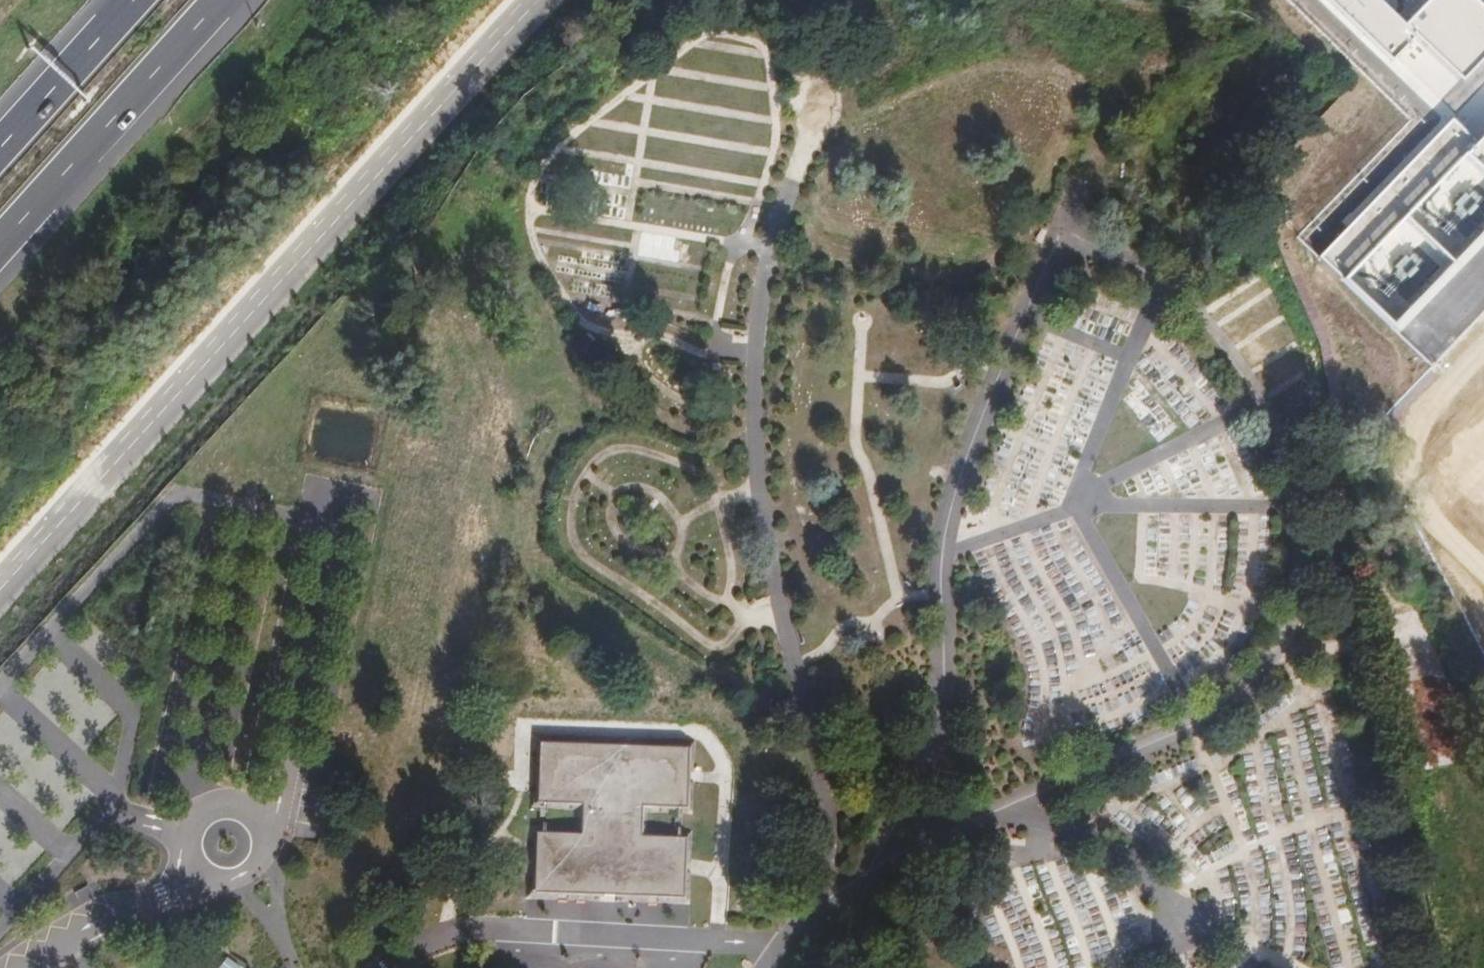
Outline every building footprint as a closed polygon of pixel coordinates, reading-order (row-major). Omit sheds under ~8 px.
[(1473,0),(1430,0),(1408,22),(1384,0),(1326,0),(1389,61),(1414,36),(1459,80),(1483,55),(1483,10),(1473,0)] [(1478,143),(1450,119),(1319,254),(1345,279),(1407,215),(1470,150),(1483,164),(1483,137),(1478,143)] [(641,803),(683,804),(684,745),(537,742),(536,800),(580,801),(579,833),(534,832),(533,890),(681,893),(682,835),(640,834),(641,803)]
